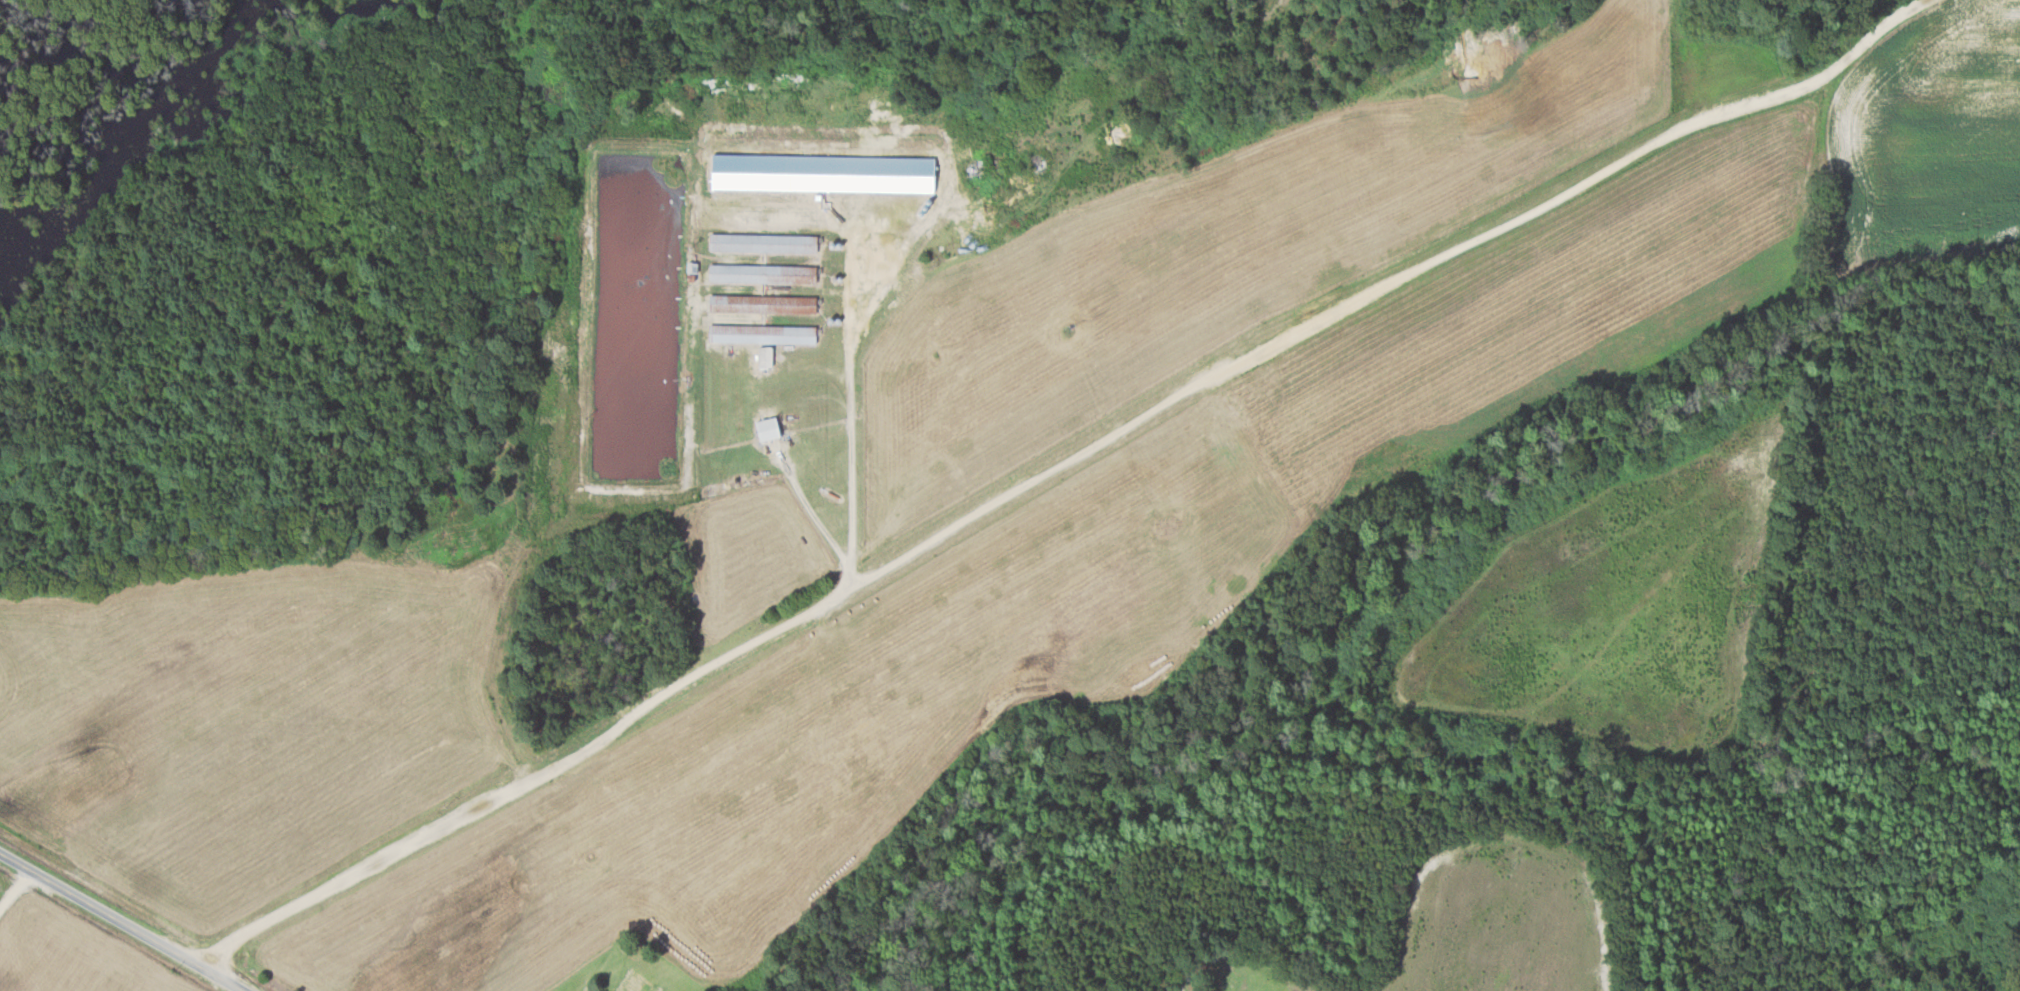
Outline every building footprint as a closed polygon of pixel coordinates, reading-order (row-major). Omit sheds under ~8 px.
[(850,135),(712,133),(712,159),(850,162),(850,135)] [(846,213),(846,184),(711,182),(711,211),(846,213)] [(710,251),(816,253),(817,235),(710,233),(710,251)] [(817,284),(817,266),(710,263),(709,281),(817,284)] [(817,296),(709,294),(709,313),(816,314),(817,296)] [(816,326),(710,325),(709,343),(816,344),(816,326)] [(759,367),(772,367),(772,346),(759,346),(759,367)] [(781,437),(776,417),(756,421),(760,442),(781,437)]
